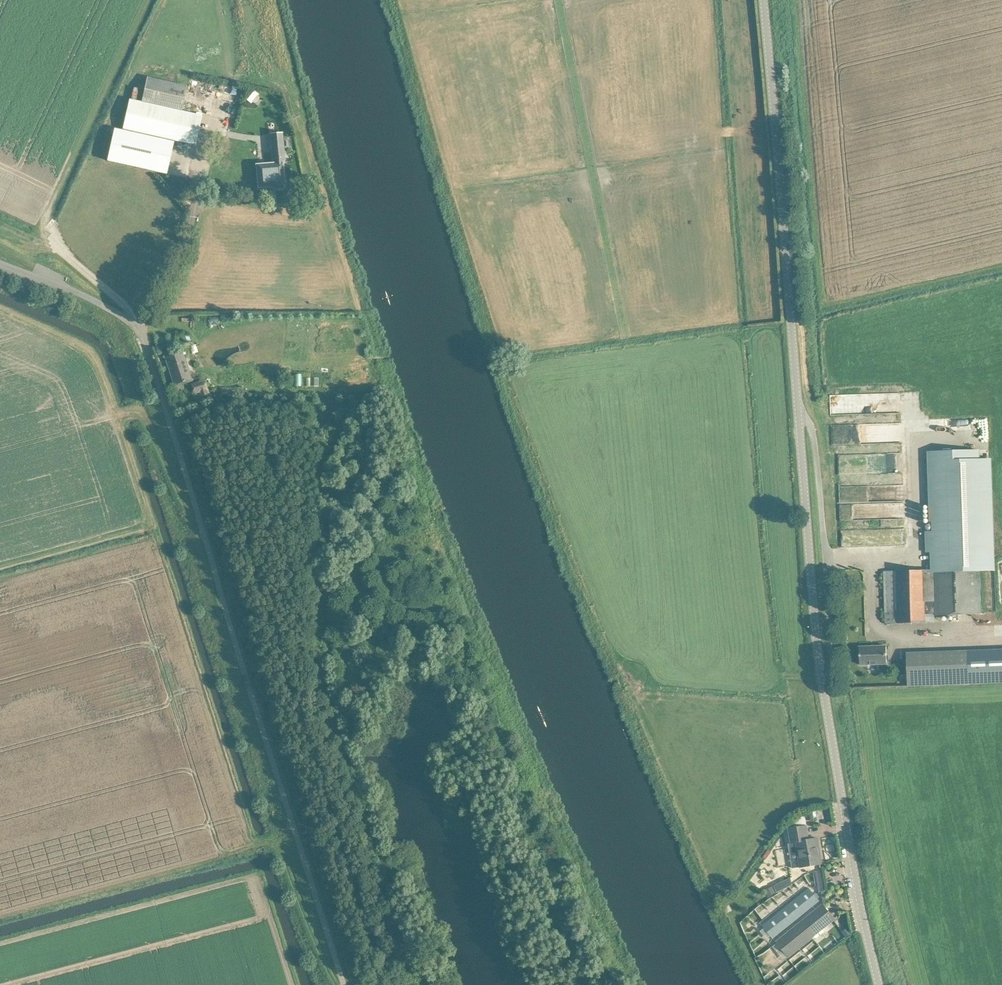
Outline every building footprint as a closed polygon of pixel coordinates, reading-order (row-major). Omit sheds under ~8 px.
[(187,86),(147,78),(142,101),(133,99),(126,129),(176,141),(176,140),(195,145),(202,115),(181,110),(187,86)] [(168,174),(176,141),(126,129),(126,130),(116,128),(109,160),(168,174)] [(282,133),(271,134),(273,163),(256,165),(258,188),(273,187),(276,190),(282,189),(285,186),(283,163),(285,163),(282,133)] [(174,385),(184,382),(191,379),(182,352),(165,358),(174,385)] [(200,396),(209,394),(205,381),(191,385),(194,394),(199,392),(200,396)] [(890,416),(898,416),(898,399),(889,399),(890,416)] [(978,424),(978,434),(987,434),(987,424),(978,424)] [(980,450),(928,452),(930,522),(932,522),(932,532),(925,532),(926,552),(932,552),(932,570),(932,572),(933,572),(979,571),(995,570),(992,458),(980,459),(980,450)] [(885,478),(885,488),(900,488),(901,479),(885,478)] [(838,492),(837,504),(847,505),(847,493),(838,492)] [(840,537),(840,550),(902,547),(902,534),(886,535),(887,543),(874,543),(873,535),(840,537)] [(935,622),(934,615),(933,572),(932,572),(932,570),(884,571),(885,624),(935,622)] [(979,571),(933,572),(934,615),(981,614),(979,571)] [(860,665),(888,663),(887,645),(859,646),(860,665)] [(967,651),(968,684),(1001,683),(1001,650),(967,651)] [(967,651),(907,653),(908,687),(968,685),(968,684),(967,651)] [(807,826),(797,828),(789,829),(791,843),(789,844),(793,871),(800,870),(800,867),(822,864),(818,838),(809,840),(807,826)] [(820,901),(807,885),(760,923),(788,957),(835,920),(822,905),(816,910),(812,907),(820,901)] [(774,886),(765,890),(768,897),(777,893),(774,886)]
